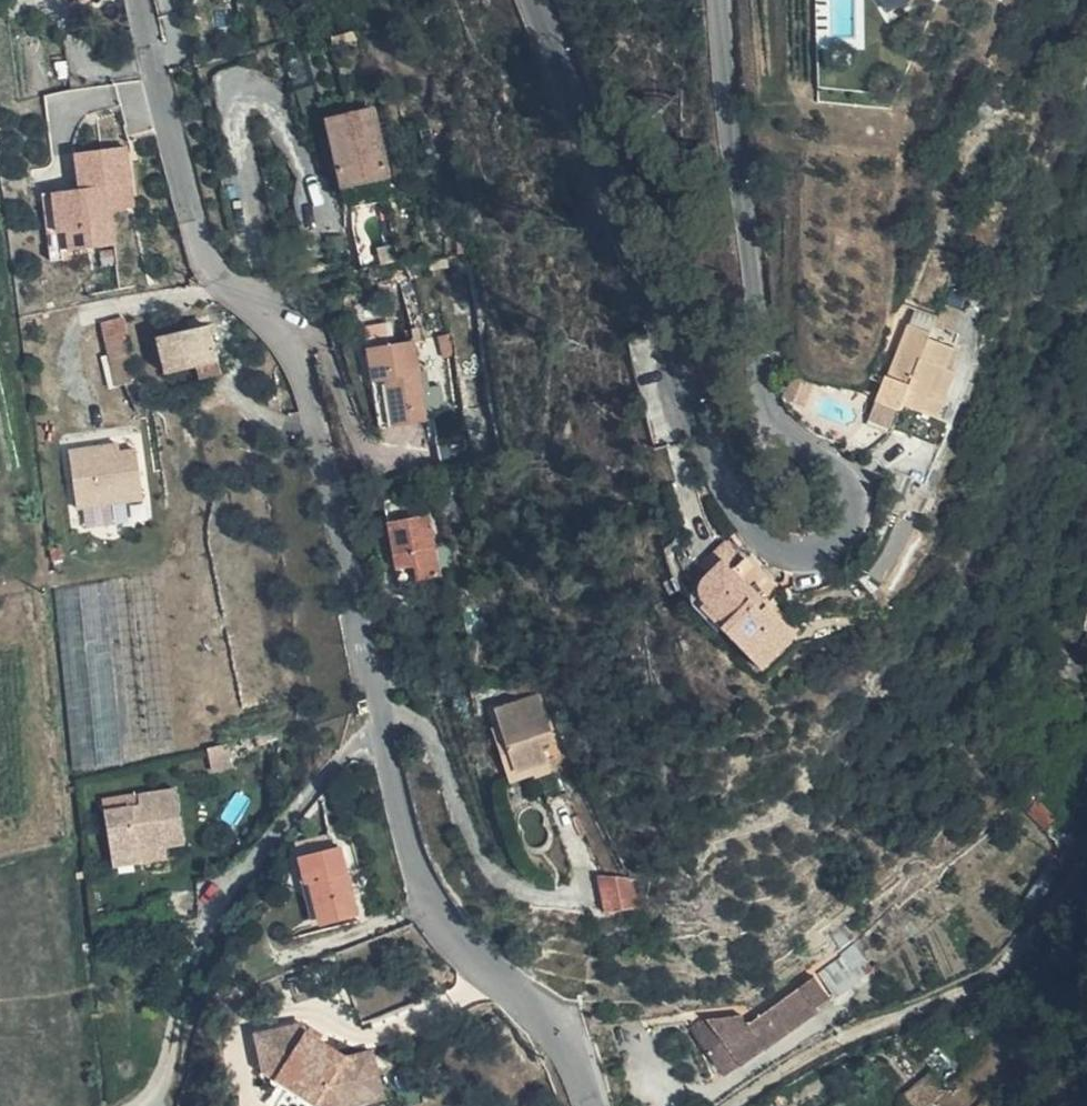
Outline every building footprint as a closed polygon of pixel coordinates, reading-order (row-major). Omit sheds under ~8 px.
[(389,100),(345,107),(356,174),(374,171),(376,186),(402,182),(389,100)] [(130,181),(123,144),(74,154),(81,190),(54,195),(67,255),(77,253),(120,244),(112,208),(108,186),(130,181)] [(407,146),(409,163),(420,161),(418,145),(407,146)] [(374,171),(356,174),(358,189),(376,186),(374,171)] [(135,203),(130,181),(108,186),(112,208),(135,203)] [(77,253),(67,255),(54,195),(44,197),(58,264),(78,260),(77,253)] [(916,311),(891,380),(888,379),(879,403),(900,411),(904,412),(906,408),(940,421),(957,373),(954,372),(966,337),(935,326),(938,319),(916,311)] [(123,386),(146,380),(130,318),(105,323),(123,386)] [(373,342),(393,338),(389,319),(369,322),(373,342)] [(201,369),(221,364),(213,325),(163,339),(171,377),(201,369)] [(422,333),(407,336),(393,338),(373,342),(379,375),(392,372),(401,418),(427,413),(436,411),(422,333)] [(224,379),(221,364),(201,369),(205,384),(224,379)] [(392,372),(379,375),(386,420),(401,418),(392,372)] [(900,411),(879,403),(872,423),(893,430),(900,411)] [(126,446),(78,451),(85,508),(93,506),(94,522),(120,519),(119,504),(148,500),(142,453),(126,454),(126,446)] [(395,494),(411,558),(431,553),(435,569),(457,564),(444,515),(440,516),(437,504),(427,506),(422,487),(395,494)] [(702,566),(710,574),(723,560),(734,572),(745,562),(727,544),(702,566)] [(431,553),(411,558),(416,579),(437,574),(435,569),(431,553)] [(734,572),(769,609),(783,594),(750,557),(745,562),(734,572)] [(723,560),(710,574),(698,586),(700,599),(726,627),(722,631),(761,674),(797,638),(769,609),(734,572),(723,560)] [(563,663),(547,664),(533,667),(535,678),(553,680),(554,687),(519,694),(532,757),(569,749),(565,729),(577,727),(563,663)] [(532,757),(519,694),(510,696),(524,768),(534,766),(532,757)] [(293,724),(266,730),(268,739),(295,733),(293,724)] [(249,734),(225,740),(229,760),(253,755),(249,734)] [(571,762),(569,749),(532,757),(534,766),(551,763),(552,766),(571,762)] [(194,779),(159,785),(160,795),(125,802),(133,855),(160,851),(157,840),(185,836),(202,833),(194,779)] [(351,841),(347,826),(317,833),(318,847),(316,847),(321,875),(327,875),(333,908),(358,905),(359,911),(374,908),(359,840),(351,841)] [(185,836),(157,840),(160,851),(187,847),(185,836)] [(626,897),(658,891),(652,864),(620,863),(626,897)] [(877,989),(901,972),(884,948),(860,964),(877,989)] [(744,1043),(755,1067),(756,1070),(872,992),(856,967),(785,1016),(778,1008),(723,1017),(712,1023),(725,1051),(744,1043)] [(395,1092),(387,1074),(404,1067),(393,1041),(367,1051),(325,1031),(320,1022),(276,1039),(290,1076),(307,1070),(350,1090),(355,1105),(359,1105),(395,1092)] [(737,1076),(755,1067),(744,1043),(725,1051),(737,1076)] [(975,1080),(962,1059),(931,1077),(943,1098),(975,1080)] [(387,1074),(395,1092),(411,1085),(404,1067),(387,1074)] [(353,1105),(355,1105),(350,1090),(307,1070),(290,1076),(353,1105)]
